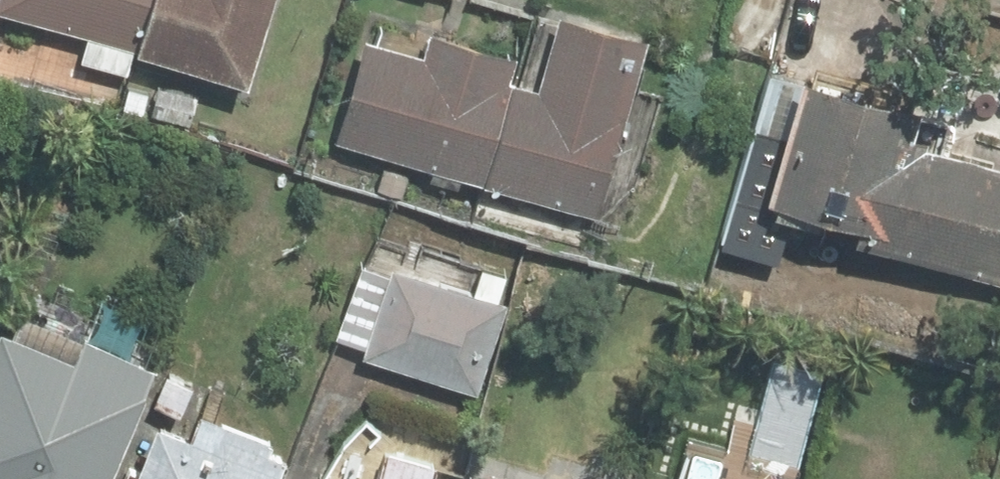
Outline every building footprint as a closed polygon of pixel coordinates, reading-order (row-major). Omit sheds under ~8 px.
[(10,0),(0,0),(0,26),(1,23),(3,23),(10,0)] [(9,3),(102,28),(83,94),(126,107),(144,41),(266,76),(287,0),(10,0),(9,3)] [(377,35),(348,135),(607,210),(658,37),(571,12),(550,85),(516,74),(523,49),(443,25),(435,50),(377,35)] [(785,70),(736,238),(788,254),(806,193),(879,215),(874,235),(999,271),(999,127),(932,107),(933,103),(825,71),(822,81),(785,70)] [(206,95),(167,83),(166,88),(141,81),(131,113),(208,137),(217,106),(205,101),(206,95)] [(526,273),(399,227),(386,263),(372,258),(346,333),(379,344),(376,351),(402,361),(387,403),(460,428),(475,387),(490,392),(521,304),(515,301),(526,273)] [(90,331),(24,303),(17,323),(5,316),(0,329),(0,478),(108,478),(157,359),(90,331)] [(203,384),(176,371),(165,398),(192,410),(203,384)] [(676,389),(656,464),(696,476),(716,400),(676,389)] [(162,415),(137,478),(281,478),(286,467),(281,465),(288,450),(268,441),(271,432),(203,404),(193,428),(162,415)] [(438,456),(388,442),(377,478),(432,478),(438,456)] [(321,467),(317,478),(362,478),(321,467)]
